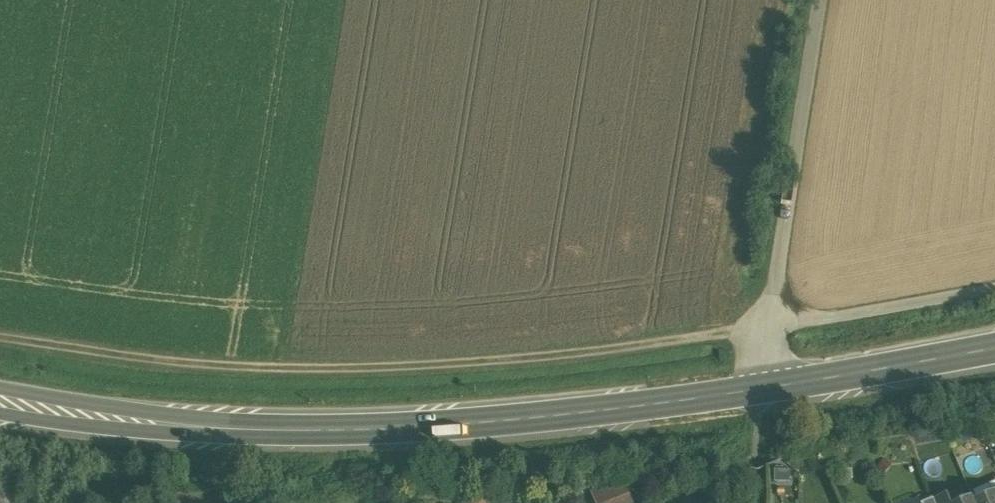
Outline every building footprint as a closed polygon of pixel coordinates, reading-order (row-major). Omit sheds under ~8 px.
[(0,473),(0,502),(16,502),(0,473)] [(590,490),(595,502),(633,502),(622,477),(590,490)] [(974,502),(994,502),(994,493),(975,502),(974,502)]
